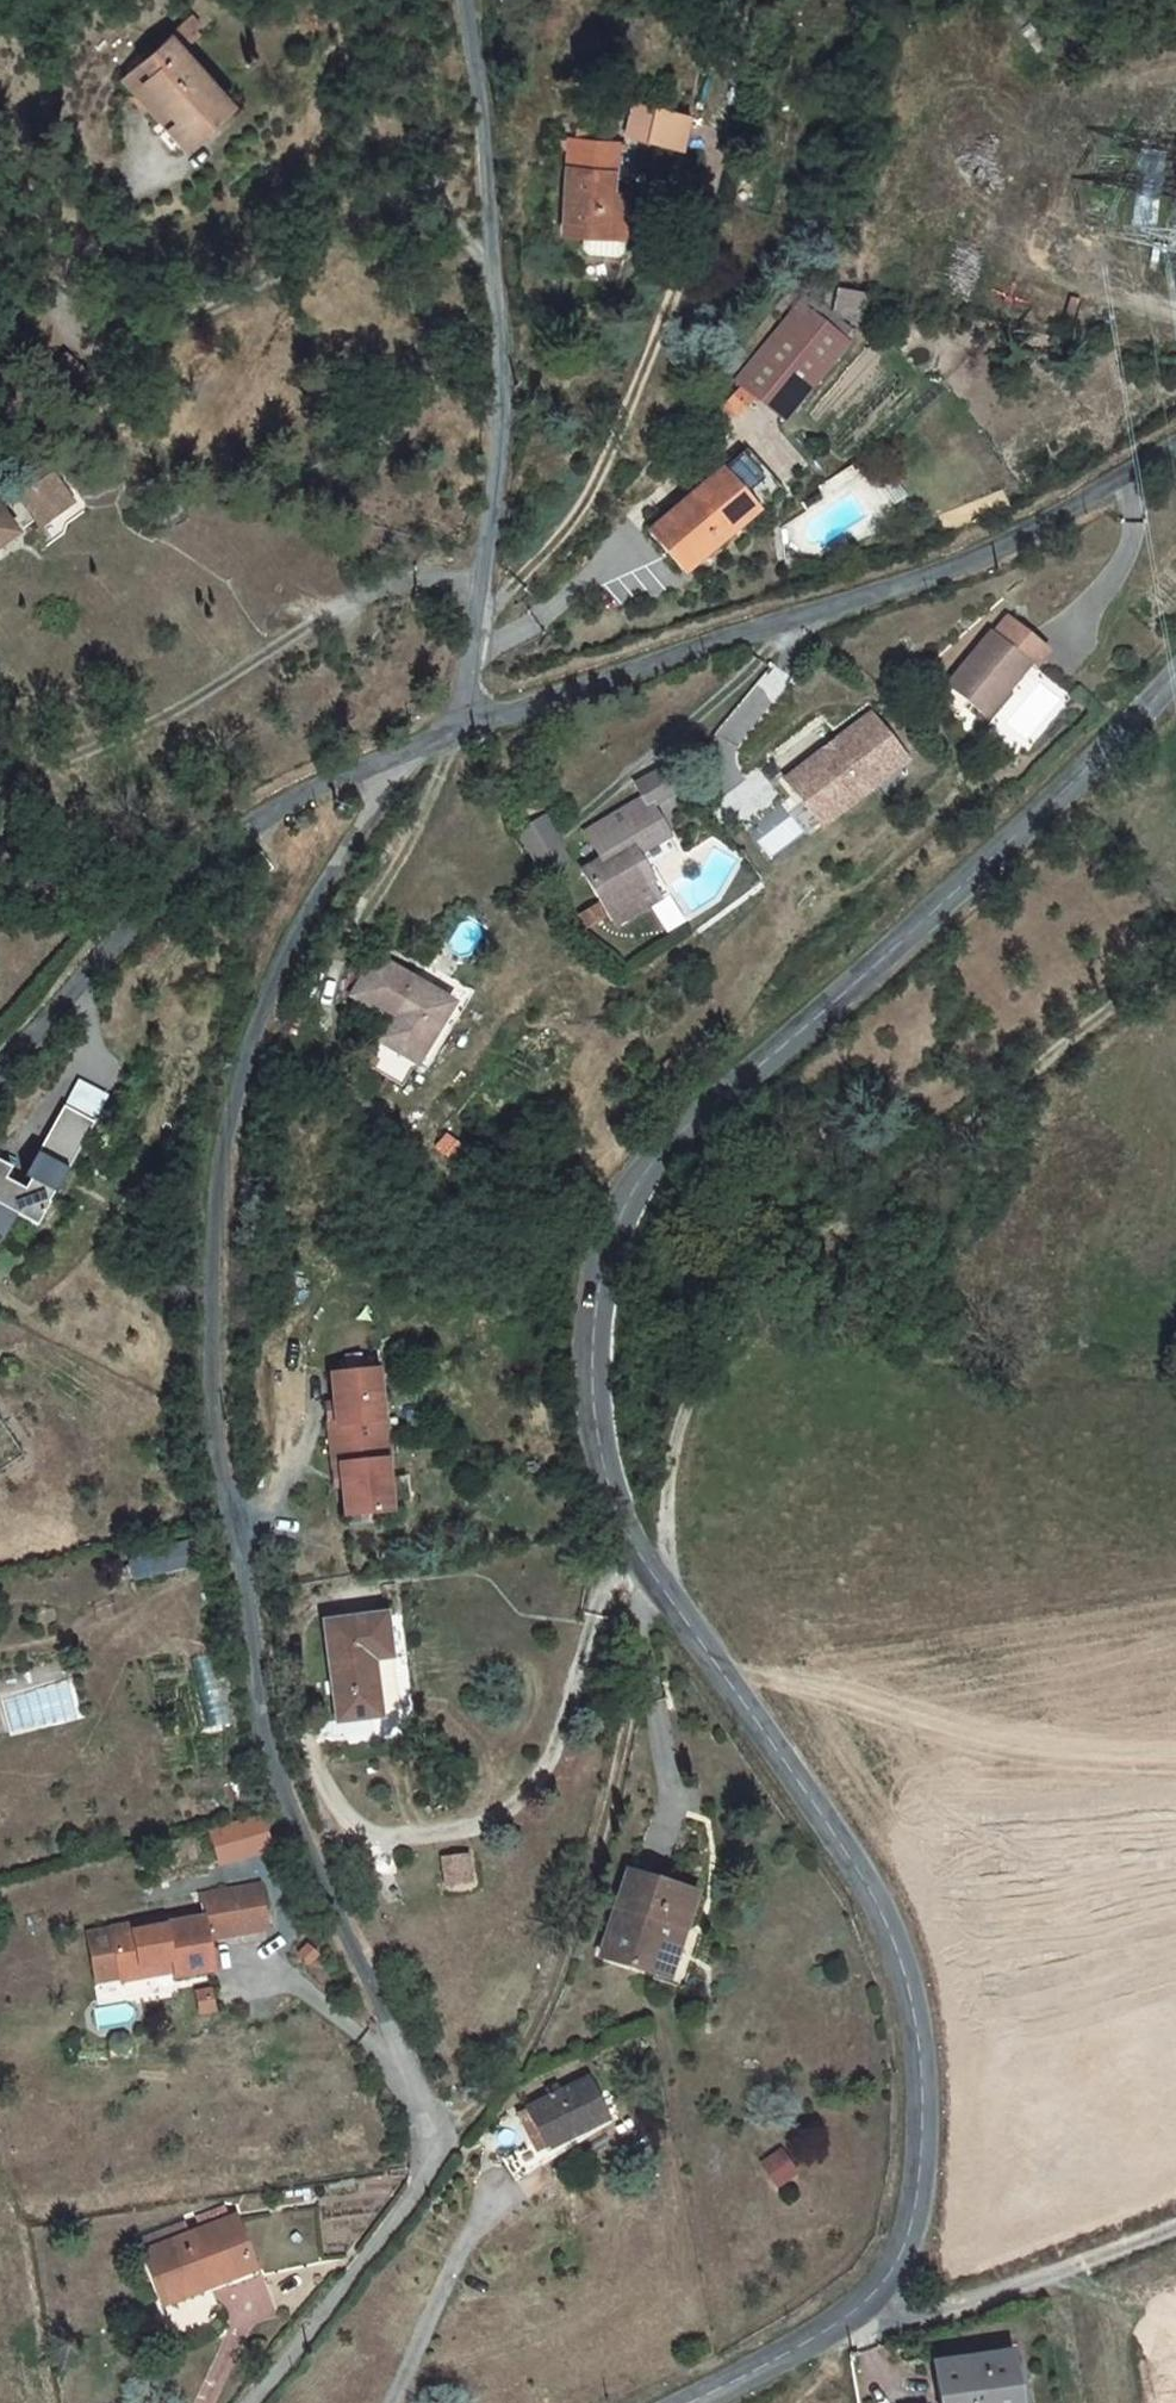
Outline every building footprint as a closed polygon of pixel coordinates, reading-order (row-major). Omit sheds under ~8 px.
[(144,43),(99,85),(161,150),(206,108),(157,55),(170,42),(163,35),(147,47),(144,43)] [(693,146),(699,115),(641,109),(636,138),(693,146)] [(617,198),(622,153),(575,148),(569,238),(584,240),(584,253),(585,258),(587,261),(590,263),(620,263),(623,262),(627,258),(630,253),(635,201),(617,198)] [(1140,152),(1143,222),(1163,221),(1160,151),(1140,152)] [(802,295),(778,326),(810,349),(835,318),(802,295)] [(793,489),(759,449),(665,534),(701,573),(793,489)] [(53,484),(22,505),(50,545),(82,524),(53,484)] [(23,553),(0,519),(0,570),(23,553)] [(1020,625),(1005,613),(988,630),(985,630),(944,682),(983,712),(1023,660),(1005,644),(1020,625)] [(1043,644),(1020,625),(1005,644),(1023,660),(1030,663),(1043,644)] [(782,777),(819,824),(870,784),(873,768),(896,749),(867,711),(782,777)] [(903,758),(896,749),(873,768),(870,784),(903,758)] [(650,803),(656,813),(689,793),(675,770),(642,790),(650,803)] [(656,813),(650,803),(589,835),(603,861),(587,870),(617,927),(672,898),(656,868),(680,854),(656,813)] [(553,817),(520,829),(537,876),(570,863),(553,817)] [(668,934),(687,926),(677,901),(658,909),(668,934)] [(374,1048),(402,1064),(414,1047),(425,1054),(442,1025),(454,1033),(474,1002),(449,988),(440,1002),(372,961),(347,1001),(388,1026),(374,1048)] [(426,1078),(454,1033),(442,1025),(425,1054),(414,1047),(402,1064),(426,1078)] [(68,1113),(28,1183),(33,1186),(28,1195),(8,1184),(15,1174),(0,1165),(0,1229),(11,1235),(19,1221),(33,1230),(39,1220),(44,1223),(52,1210),(51,1209),(56,1199),(57,1200),(97,1130),(68,1113)] [(377,1370),(331,1376),(335,1405),(341,1445),(333,1446),(334,1448),(341,1447),(346,1487),(350,1517),(395,1512),(388,1461),(391,1460),(386,1420),(383,1420),(377,1370)] [(341,1445),(335,1405),(328,1406),(333,1446),(341,1445)] [(341,1447),(334,1448),(339,1488),(346,1487),(341,1447)] [(396,1652),(389,1613),(332,1624),(351,1715),(392,1707),(383,1655),(396,1652)] [(264,1813),(208,1830),(220,1868),(276,1850),(264,1813)] [(447,1891),(477,1886),(471,1852),(442,1857),(447,1891)] [(679,1926),(691,1892),(623,1870),(595,1953),(649,1969),(667,1923),(679,1926)] [(265,1887),(234,1893),(240,1935),(271,1928),(265,1887)] [(240,1935),(234,1893),(203,1899),(207,1919),(210,1940),(240,1935)] [(90,1935),(100,1987),(154,1978),(152,1968),(180,1963),(182,1977),(216,1971),(210,1940),(207,1919),(147,1930),(147,1924),(90,1935)] [(588,2080),(525,2106),(538,2137),(525,2143),(502,2152),(512,2175),(550,2160),(543,2144),(605,2118),(588,2080)] [(513,2111),(525,2143),(538,2137),(525,2106),(513,2111)] [(225,2279),(208,2233),(146,2255),(165,2306),(186,2299),(185,2294),(225,2279)] [(1010,2362),(933,2366),(935,2402),(1004,2402),(1003,2383),(1011,2382),(1010,2362)]
